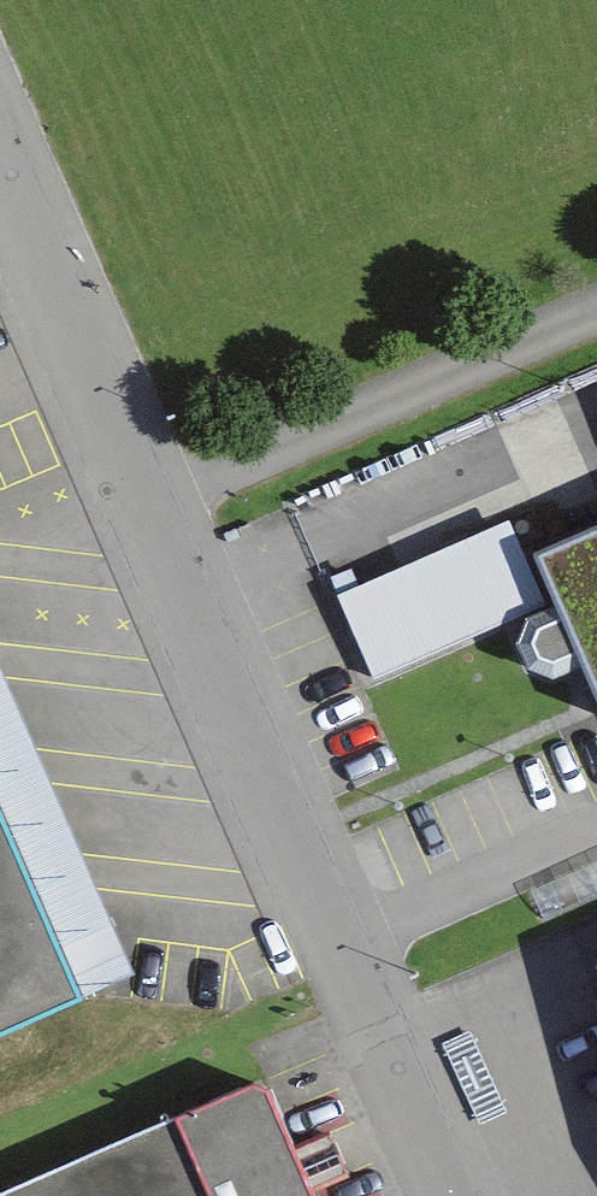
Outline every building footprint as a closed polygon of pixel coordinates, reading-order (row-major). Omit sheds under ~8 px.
[(545,604),(507,521),(338,599),(376,681),(545,604)] [(539,558),(562,608),(531,622),(519,649),(530,672),(557,684),(584,672),(596,701),(596,532),(539,558)] [(150,985),(0,645),(0,1051),(150,985)] [(29,1195),(319,1195),(276,1089),(29,1195)]
